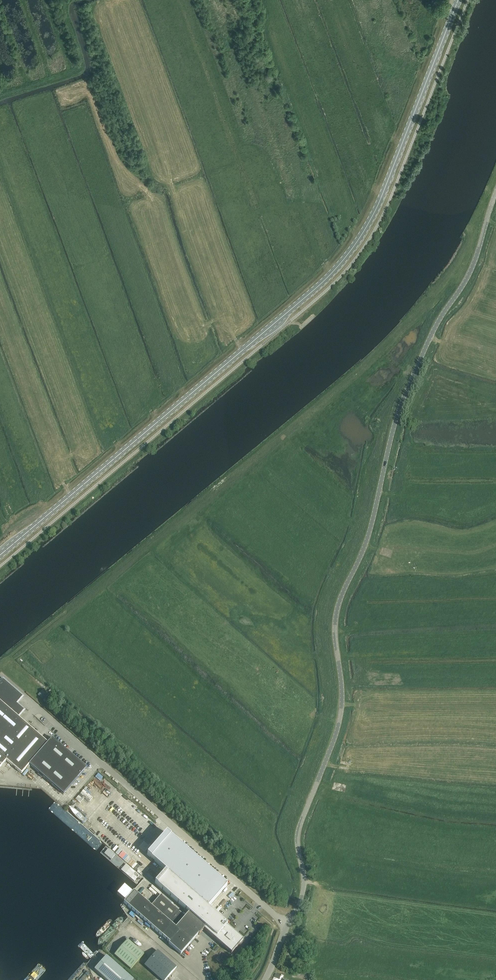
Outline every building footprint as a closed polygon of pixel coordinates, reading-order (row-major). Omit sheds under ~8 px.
[(6,760),(21,774),(29,764),(64,795),(87,768),(52,738),(48,743),(18,717),(24,710),(16,703),(22,696),(3,680),(0,682),(0,767),(6,760)] [(41,700),(46,704),(50,698),(45,694),(41,700)] [(116,790),(114,792),(124,800),(125,798),(116,790)] [(95,802),(91,798),(87,802),(83,798),(78,803),(87,811),(95,802)] [(100,813),(104,809),(96,803),(93,807),(100,813)] [(79,810),(74,815),(80,820),(85,815),(79,810)] [(96,829),(94,832),(102,839),(107,833),(94,822),(91,825),(88,823),(86,825),(92,830),(94,827),(96,829)] [(234,892),(174,839),(154,861),(215,914),(234,892)] [(189,914),(186,918),(160,895),(150,906),(133,892),(132,893),(125,902),(124,903),(179,952),(201,927),(231,953),(242,940),(215,917),(216,915),(165,871),(154,883),(189,914)] [(130,969),(144,954),(127,940),(114,955),(130,969)] [(157,951),(144,966),(160,979),(165,979),(176,967),(157,951)] [(94,970),(105,979),(133,979),(106,956),(94,970)]
